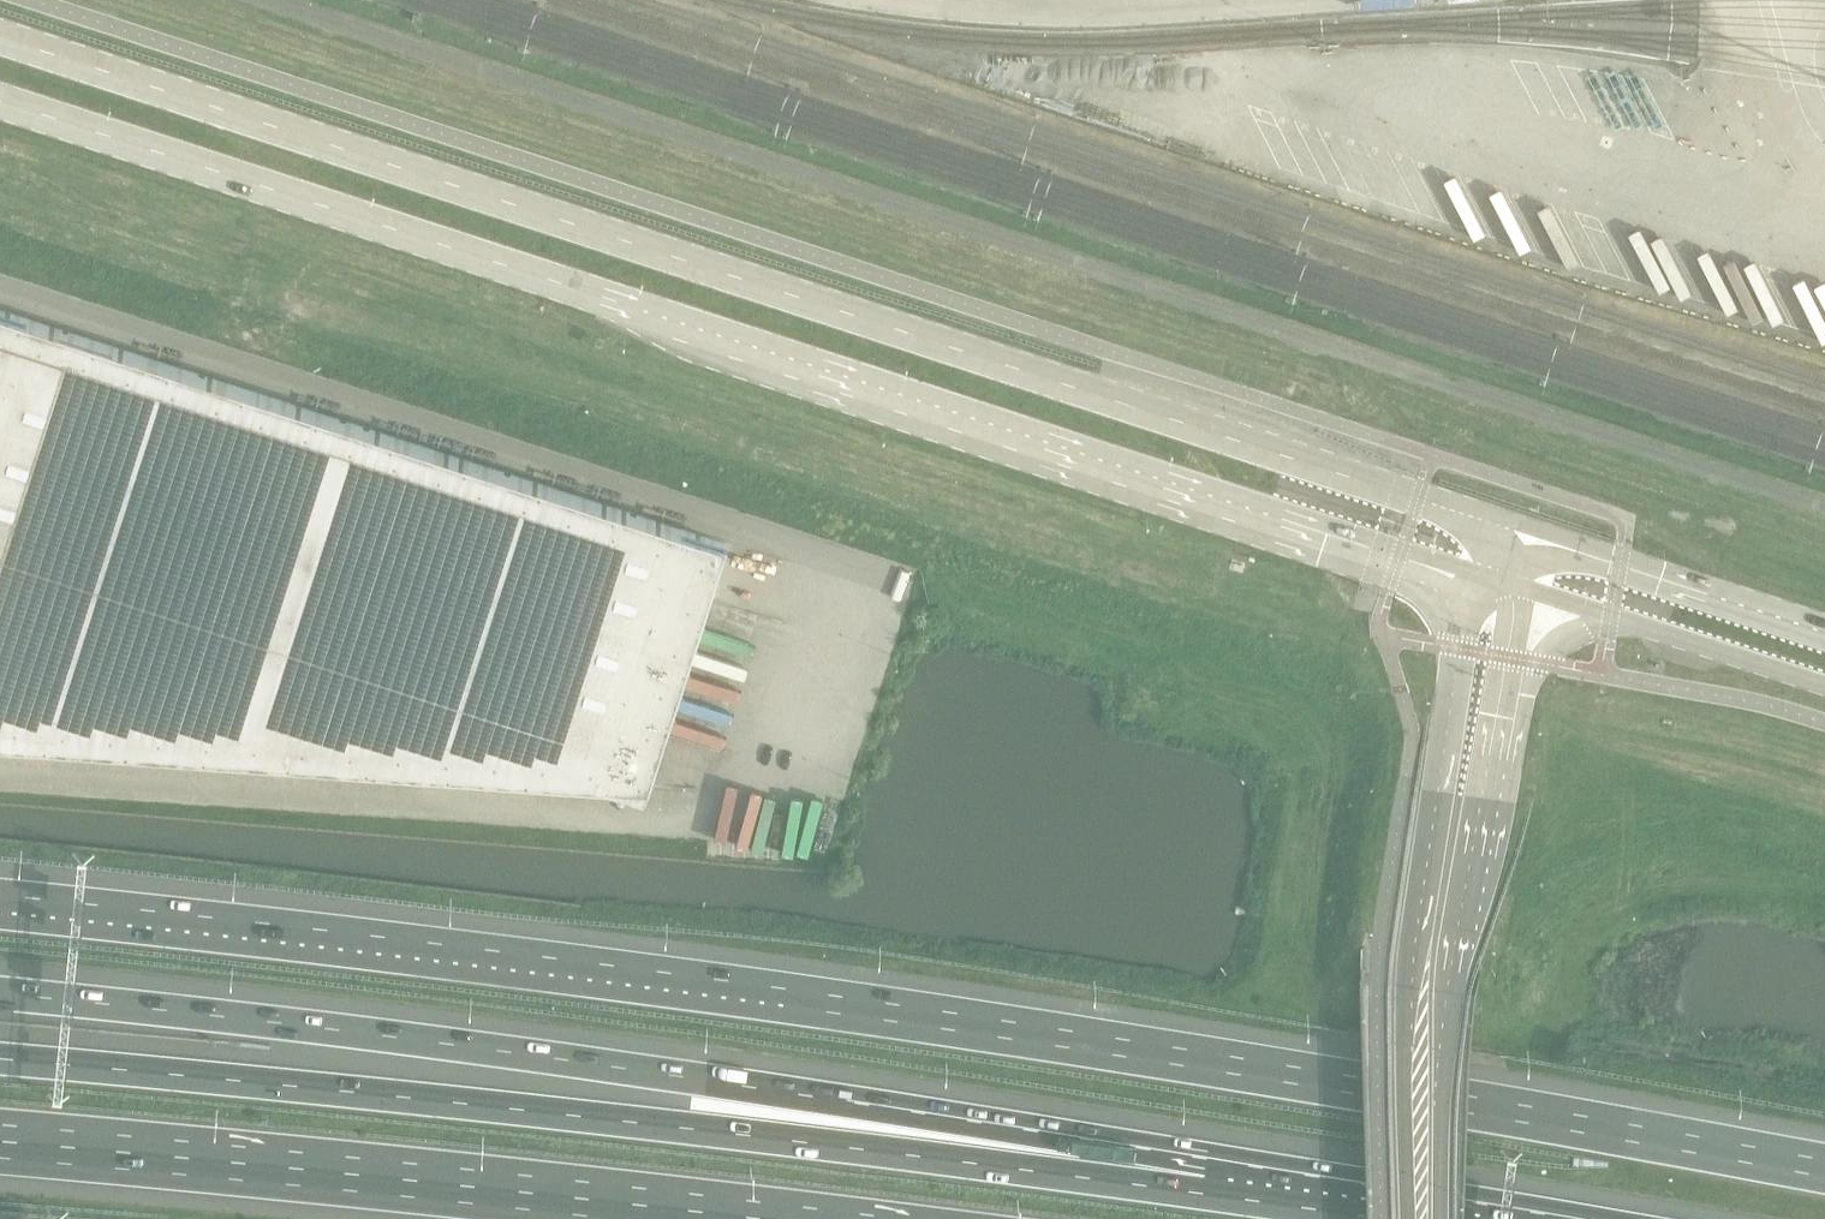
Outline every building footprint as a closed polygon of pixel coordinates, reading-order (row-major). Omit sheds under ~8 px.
[(726,544),(0,311),(0,739),(603,782),(644,796),(648,785),(726,544)]
